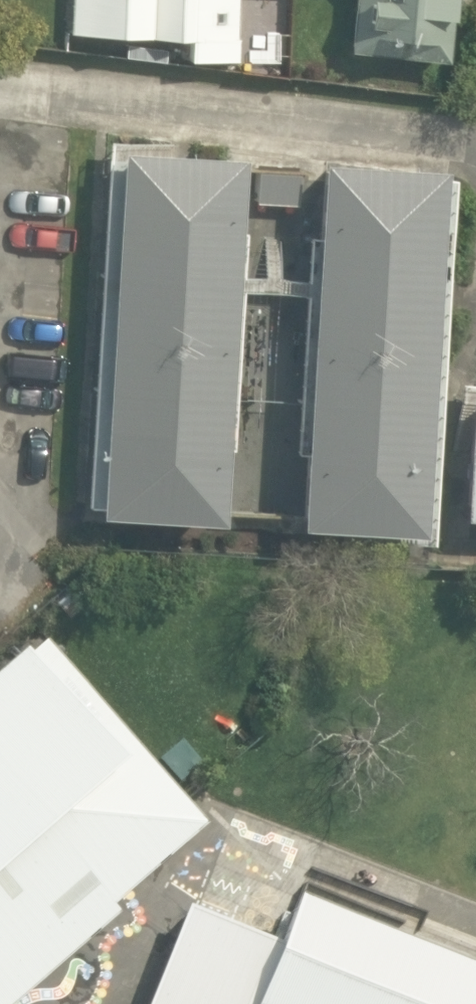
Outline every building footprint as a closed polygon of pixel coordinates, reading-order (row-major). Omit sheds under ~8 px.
[(76,38),(186,41),(186,63),(230,65),(232,0),(77,0),(76,38)] [(355,21),(452,29),(454,0),(357,0),(355,21)] [(220,525),(236,161),(102,155),(86,519),(220,525)] [(429,535),(445,171),(311,165),(295,529),(429,535)] [(461,382),(455,527),(475,528),(475,383),(461,382)] [(46,641),(0,680),(0,1003),(1,1003),(207,826),(46,641)] [(301,905),(283,951),(190,914),(154,1003),(475,1003),(475,974),(301,905)]
